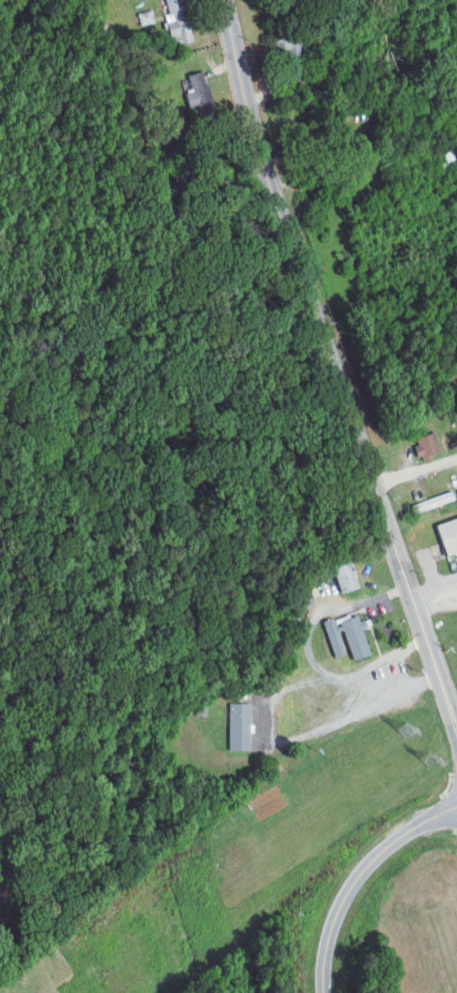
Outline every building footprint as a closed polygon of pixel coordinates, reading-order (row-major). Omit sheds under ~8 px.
[(171,41),(192,37),(185,0),(164,0),(171,41)] [(186,74),(192,110),(211,107),(205,70),(186,74)] [(415,437),(422,459),(443,453),(437,431),(415,437)] [(437,523),(446,554),(456,551),(456,518),(437,523)] [(334,567),(343,593),(360,587),(352,562),(334,567)] [(373,654),(364,628),(369,627),(367,619),(361,621),(358,612),(323,623),(335,658),(351,653),(354,661),(373,654)] [(230,751),(251,750),(250,702),(229,703),(230,751)]
